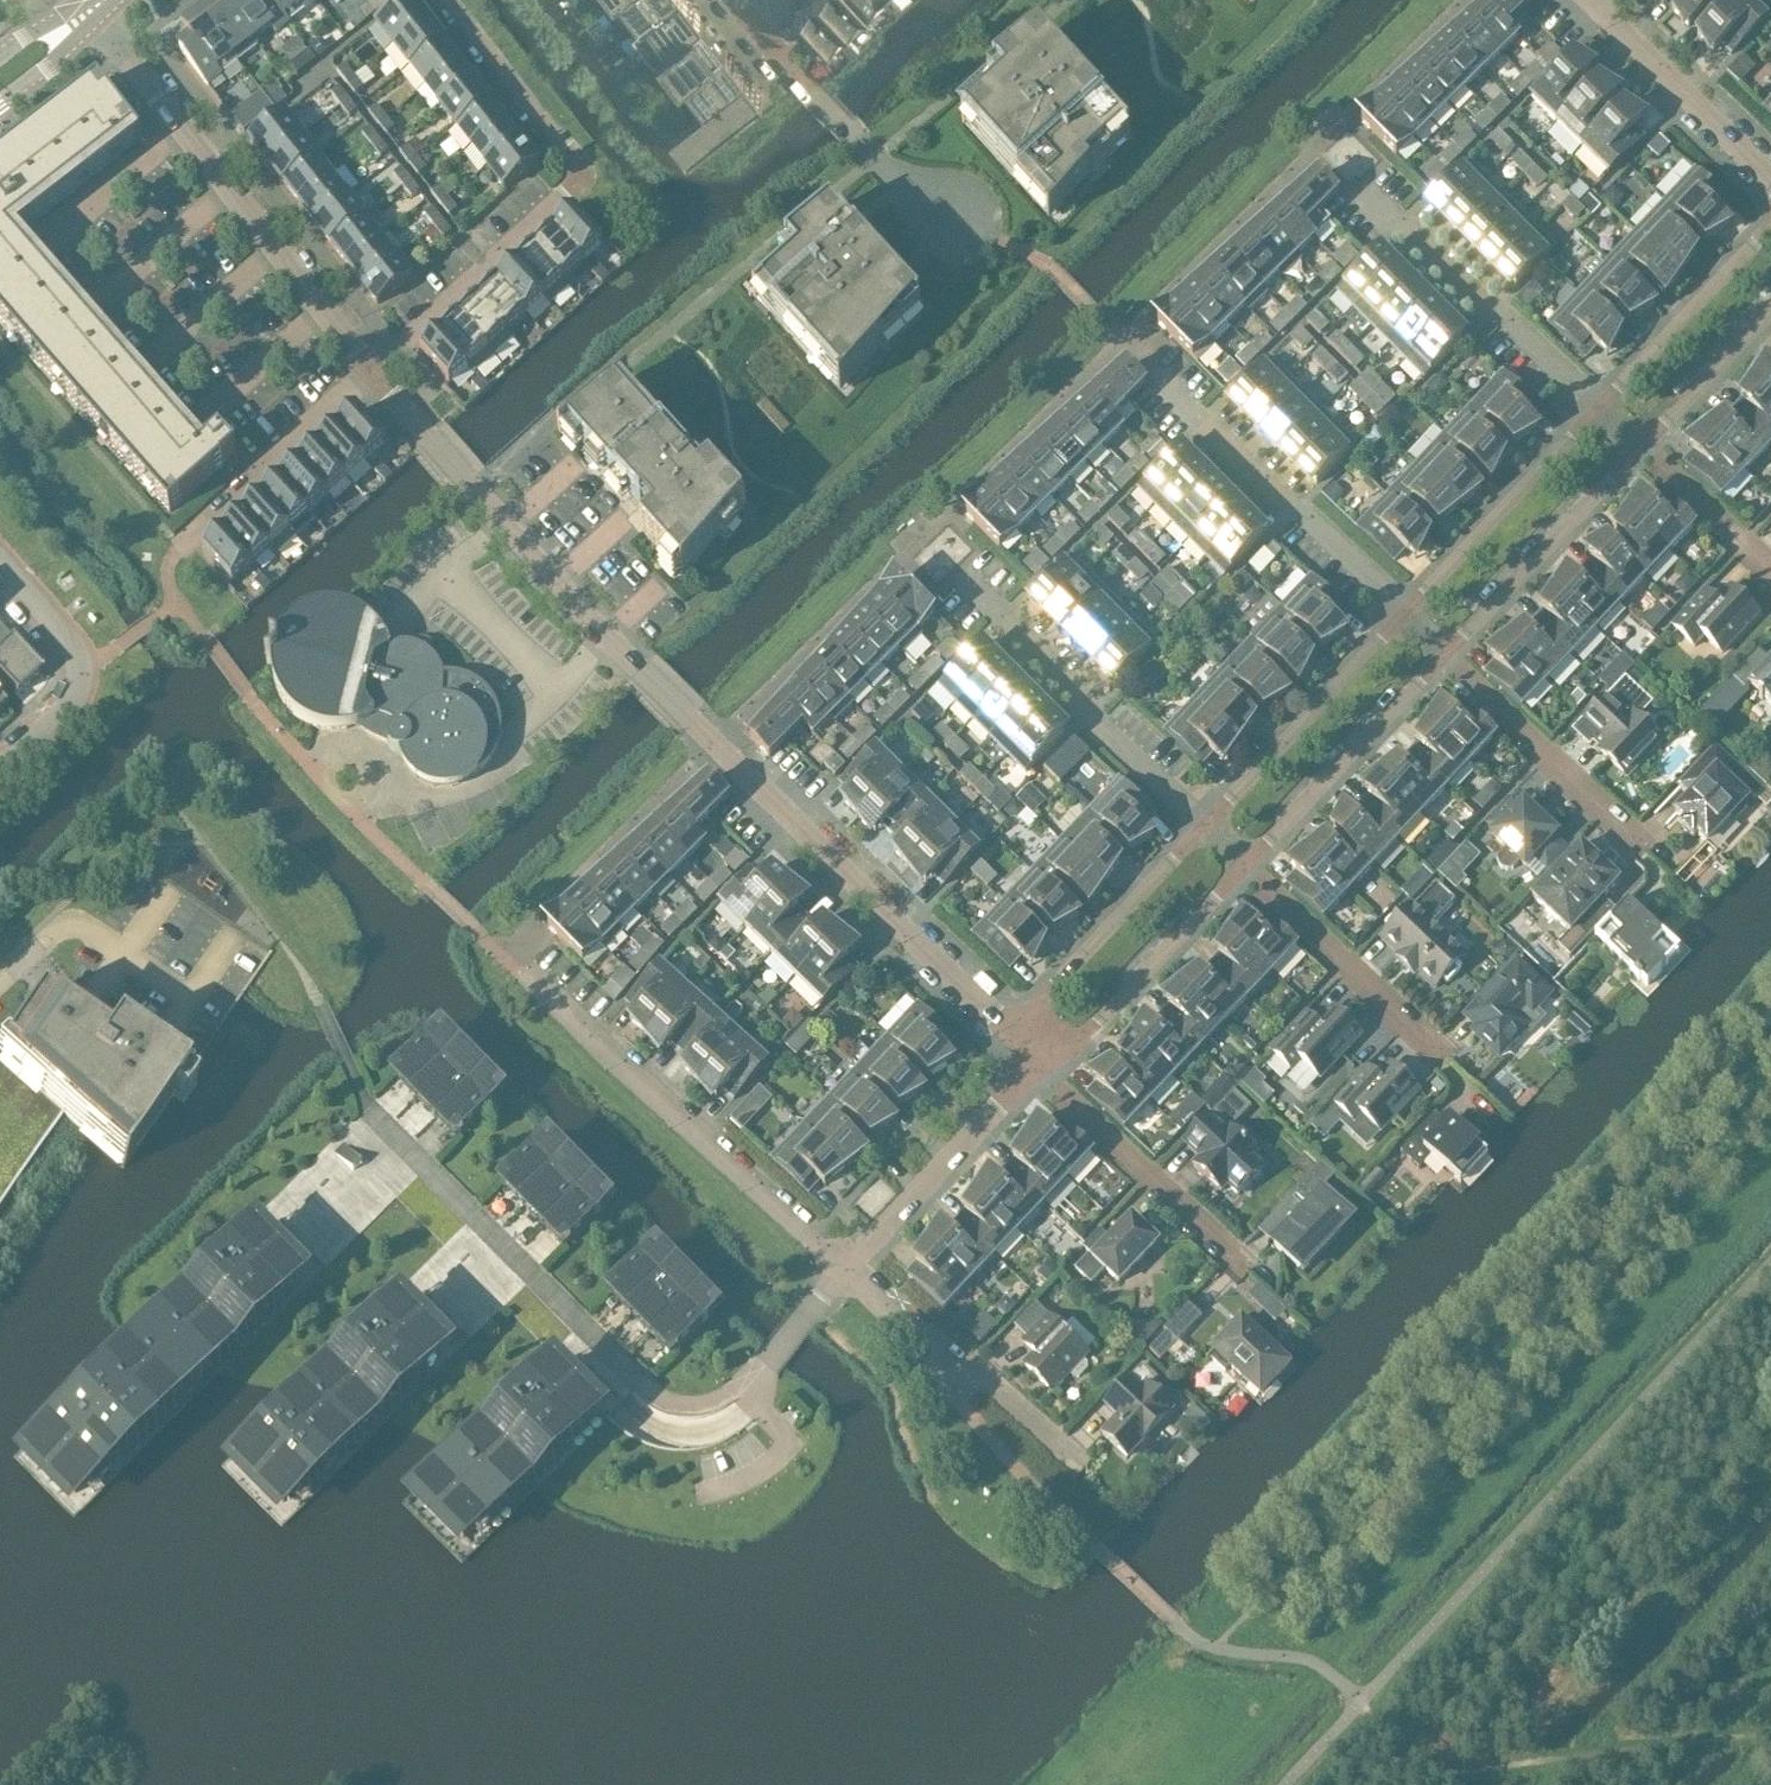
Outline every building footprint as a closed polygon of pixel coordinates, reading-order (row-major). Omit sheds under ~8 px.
[(224,2),(253,40),(270,27),(275,33),(288,24),(269,0),(227,0),(224,2)] [(288,24),(317,1),(316,0),(269,0),(288,24)] [(389,3),(387,0),(373,0),(366,5),(374,15),(389,3)] [(427,19),(412,0),(409,0),(377,25),(393,46),(427,19)] [(670,0),(622,0),(640,23),(670,0)] [(703,19),(687,0),(670,0),(640,23),(632,29),(654,56),(703,19)] [(1012,53),(1016,57),(1027,70),(1010,86),(1008,85),(1007,86),(966,124),(963,126),(979,144),(872,244),(860,230),(853,236),(843,226),(834,216),(828,209),(789,245),(785,248),(738,286),(778,330),(736,368),(764,399),(765,398),(790,426),(790,427),(803,441),(939,317),(1046,218),(1055,228),(1132,141),(1139,135),(1286,0),(1077,0),(1012,53)] [(840,29),(814,0),(808,0),(791,16),(820,47),(840,29)] [(859,12),(849,0),(814,0),(840,29),(859,12)] [(872,0),(849,0),(859,12),(872,0)] [(1507,26),(1534,0),(1497,0),(1489,8),(1488,8),(1507,27),(1507,26)] [(1734,0),(1684,0),(1680,4),(1679,4),(1672,11),(1688,27),(1695,20),(1704,29),(1705,29),(1734,0)] [(1765,18),(1747,0),(1734,0),(1705,29),(1704,29),(1697,36),(1713,52),(1721,45),(1731,55),(1766,19),(1765,18)] [(253,40),(224,2),(204,18),(238,62),(259,46),(253,40)] [(367,21),(374,15),(366,5),(359,11),(367,21)] [(1488,8),(1489,8),(1486,5),(1468,22),(1500,54),(1518,36),(1507,26),(1507,27),(1488,8)] [(208,86),(238,62),(204,18),(185,32),(191,40),(180,49),(208,86)] [(409,66),(443,40),(427,19),(393,46),(409,66)] [(683,80),(724,48),(703,19),(654,56),(676,85),(683,80)] [(1483,71),(1500,54),(1468,22),(1451,39),(1483,71)] [(852,57),(860,50),(850,39),(842,46),(852,57)] [(1465,88),(1483,71),(1451,39),(1434,56),(1465,88)] [(425,87),(458,61),(443,40),(409,66),(425,87)] [(317,59),(329,50),(322,41),(310,50),(317,59)] [(1548,69),(1560,57),(1548,45),(1536,57),(1548,69)] [(704,107),(745,75),(724,48),(683,80),(704,107)] [(291,67),(297,75),(316,60),(310,52),(291,67)] [(1583,79),(1590,72),(1573,55),(1531,98),(1557,124),(1592,88),(1591,88),(1583,79)] [(1448,105),(1465,88),(1434,56),(1417,73),(1448,105)] [(1727,73),(1739,84),(1755,67),(1743,56),(1727,73)] [(440,107),(474,81),(458,61),(425,87),(440,107)] [(346,83),(354,77),(345,65),(337,72),(346,83)] [(1531,86),(1543,74),(1533,65),(1522,76),(1531,86)] [(1431,122),(1448,105),(1417,73),(1399,90),(1431,122)] [(688,156),(763,98),(745,75),(704,107),(670,133),(688,156)] [(1519,97),(1531,86),(1522,76),(1510,88),(1519,97)] [(355,95),(363,89),(354,77),(346,83),(355,95)] [(1608,104),(1615,97),(1599,80),(1591,88),(1592,88),(1557,124),(1582,149),(1617,113),(1608,104)] [(456,128),(490,102),(474,81),(440,107),(456,128)] [(142,140),(99,84),(0,160),(0,319),(170,513),(236,455),(220,436),(206,448),(19,234),(140,141),(142,140)] [(340,106),(348,100),(339,88),(331,94),(340,106)] [(1414,139),(1431,122),(1399,90),(1383,107),(1382,107),(1414,139)] [(274,110),(286,100),(280,92),(268,102),(274,110)] [(274,110),(268,102),(261,93),(231,116),(244,133),(274,110)] [(1497,120),(1508,108),(1499,99),(1487,110),(1497,120)] [(349,118),(357,111),(348,100),(340,106),(349,118)] [(472,148),(506,122),(490,102),(456,128),(472,148)] [(1382,107),(1383,107),(1380,104),(1361,122),(1364,125),(1361,128),(1366,133),(1369,130),(1396,157),(1414,139),(1382,107)] [(1633,129),(1641,122),(1624,105),(1617,113),(1582,149),(1607,174),(1608,175),(1643,139),(1633,129)] [(377,124),(385,118),(376,106),(368,112),(377,124)] [(1485,131),(1497,120),(1487,110),(1476,122),(1485,131)] [(266,161),(300,135),(284,115),(250,141),(266,161)] [(386,136),(395,129),(385,118),(377,124),(386,136)] [(488,169),(522,143),(506,122),(472,148),(488,169)] [(371,146),(379,140),(370,128),(362,135),(371,146)] [(1500,152),(1509,143),(1498,132),(1489,141),(1500,152)] [(1462,154),(1474,142),(1464,133),(1453,144),(1462,154)] [(282,182),(316,156),(300,135),(266,161),(282,182)] [(380,158),(388,152),(379,140),(371,146),(380,158)] [(1667,148),(1659,141),(1648,153),(1655,160),(1667,148)] [(504,190),(538,163),(522,143),(488,169),(504,190)] [(1450,165),(1462,154),(1453,144),(1441,156),(1450,165)] [(409,164),(417,158),(407,146),(399,152),(409,164)] [(1524,176),(1533,166),(1522,155),(1512,164),(1524,176)] [(298,202),(332,176),(316,156),(282,182),(298,202)] [(1557,172),(1564,165),(1555,156),(1548,164),(1557,172)] [(418,176),(426,170),(417,158),(409,164),(418,176)] [(1433,182),(1445,171),(1433,159),(1422,170),(1433,182)] [(1447,218),(1485,180),(1467,162),(1429,200),(1439,211),(1436,213),(1440,217),(1443,214),(1447,218)] [(1535,187),(1545,178),(1533,166),(1524,176),(1535,187)] [(402,187),(410,181),(401,169),(393,175),(402,187)] [(1719,217),(1731,205),(1694,171),(1664,202),(1701,237),(1705,242),(1729,227),(1729,225),(1728,226),(1719,217)] [(314,223),(348,197),(332,176),(298,202),(314,223)] [(1333,184),(1329,187),(1319,176),(1285,209),(1285,210),(1303,228),(1304,228),(1314,238),(1331,222),(1320,211),(1337,195),(1335,192),(1338,189),(1333,184)] [(1464,236),(1502,198),(1485,180),(1447,218),(1456,228),(1453,230),(1457,234),(1460,231),(1464,236)] [(411,199),(420,192),(410,181),(402,187),(411,199)] [(1561,207),(1571,198),(1559,186),(1550,195),(1561,207)] [(440,205),(448,199),(439,187),(431,193),(440,205)] [(1613,209),(1623,198),(1612,187),(1602,199),(1613,209)] [(1572,196),(1574,199),(1579,203),(1586,195),(1583,192),(1576,192),(1572,196)] [(330,243),(364,217),(348,197),(314,223),(330,243)] [(1600,209),(1588,197),(1580,205),(1592,217),(1600,209)] [(1481,253),(1519,215),(1502,198),(1464,236),(1473,245),(1471,248),(1474,251),(1477,249),(1481,253)] [(1573,218),(1582,209),(1571,198),(1561,207),(1573,218)] [(449,216),(457,210),(448,199),(440,205),(449,216)] [(1691,248),(1701,237),(1664,202),(1636,232),(1680,274),(1694,254),(1695,252),(1691,248)] [(1285,210),(1285,209),(1282,206),(1264,224),(1296,256),(1297,255),(1314,238),(1304,228),(1303,228),(1285,210)] [(434,227),(442,221),(433,209),(425,216),(434,227)] [(603,245),(602,244),(574,214),(554,232),(583,264),(603,245)] [(1498,270),(1536,232),(1519,215),(1481,253),(1490,262),(1488,265),(1491,268),(1494,266),(1498,270)] [(346,264),(380,238),(364,217),(330,243),(346,264)] [(443,239),(451,233),(442,221),(434,227),(435,228),(443,239)] [(1297,255),(1296,256),(1264,224),(1247,241),(1279,273),(1278,274),(1283,279),(1302,261),(1297,255)] [(434,246),(443,239),(435,228),(425,236),(434,246)] [(565,280),(583,264),(554,232),(535,249),(564,281),(565,280)] [(1515,288),(1554,250),(1536,232),(1498,270),(1507,280),(1505,282),(1508,286),(1511,283),(1515,288)] [(1664,296),(1680,274),(1636,232),(1607,263),(1644,298),(1644,297),(1654,287),(1663,295),(1664,296)] [(362,285),(395,259),(380,238),(346,264),(362,285)] [(1278,274),(1279,273),(1247,241),(1230,258),(1261,290),(1262,289),(1278,274)] [(1344,270),(1356,259),(1344,247),(1333,258),(1344,270)] [(565,280),(564,281),(535,249),(516,267),(545,298),(544,299),(551,306),(572,287),(565,280)] [(1383,255),(1380,258),(1376,253),(1337,291),(1355,309),(1393,271),(1384,261),(1386,259),(1383,255)] [(1262,289),(1261,290),(1230,258),(1213,275),(1244,307),(1244,308),(1249,313),(1267,295),(1262,289)] [(377,305),(411,279),(395,259),(362,285),(377,305)] [(1644,297),(1644,298),(1607,263),(1578,294),(1615,328),(1616,328),(1625,317),(1630,322),(1631,321),(1654,307),(1644,297)] [(544,299),(545,298),(516,267),(498,284),(526,315),(544,299)] [(602,285),(610,278),(600,267),(593,273),(602,285)] [(1327,287),(1339,276),(1330,267),(1318,278),(1327,287)] [(1400,272),(1397,275),(1393,271),(1355,309),(1372,326),(1410,288),(1401,278),(1403,276),(1400,272)] [(1227,324),(1244,308),(1244,307),(1213,275),(1196,292),(1227,324)] [(1316,299),(1327,287),(1318,278),(1307,290),(1316,299)] [(508,332),(526,315),(498,284),(479,301),(507,333),(508,332)] [(1417,290),(1414,292),(1410,288),(1372,326),(1389,343),(1427,305),(1418,296),(1420,293),(1417,290)] [(1211,340),(1227,324),(1196,292),(1179,309),(1178,309),(1210,341),(1211,340)] [(1616,328),(1615,328),(1578,294),(1548,325),(1585,360),(1596,348),(1605,356),(1606,357),(1620,332),(1616,328)] [(508,332),(507,333),(479,301),(460,318),(495,357),(515,339),(508,332)] [(1293,322),(1304,310),(1295,301),(1284,312),(1293,322)] [(1178,309),(1179,309),(1176,305),(1157,324),(1160,326),(1157,329),(1162,335),(1165,332),(1197,364),(1216,346),(1211,340),(1210,341),(1178,309)] [(1434,307),(1431,309),(1427,305),(1389,343),(1406,361),(1444,323),(1435,313),(1437,310),(1434,307)] [(1281,333),(1293,322),(1284,312),(1272,324),(1281,333)] [(1317,333),(1327,324),(1315,313),(1306,322),(1317,333)] [(475,375),(495,357),(460,318),(441,336),(470,367),(468,368),(475,375)] [(1451,324),(1448,327),(1444,323),(1406,361),(1424,378),(1462,340),(1452,330),(1455,327),(1451,324)] [(1301,349),(1310,340),(1299,329),(1290,338),(1301,349)] [(1258,356),(1270,344),(1261,335),(1249,346),(1258,356)] [(450,385),(468,368),(470,367),(441,336),(421,354),(450,385)] [(1341,357),(1350,348),(1339,336),(1329,345),(1341,357)] [(1247,367),(1258,356),(1249,346),(1238,358),(1247,367)] [(1352,369),(1361,359),(1350,348),(1341,357),(1352,369)] [(1324,373),(1334,364),(1322,352),(1313,361),(1324,373)] [(1247,415),(1286,377),(1268,360),(1230,398),(1240,408),(1237,410),(1241,414),(1243,411),(1247,415)] [(1230,384),(1241,373),(1229,361),(1218,372),(1230,384)] [(1767,363),(1767,362),(1766,361),(1753,381),(1770,398),(1770,367),(1767,363)] [(1336,385),(1345,375),(1334,364),(1324,373),(1336,385)] [(1140,375),(1137,378),(1126,367),(1093,400),(1092,401),(1110,419),(1111,419),(1145,385),(1142,383),(1145,380),(1140,375)] [(1371,395),(1381,386),(1369,374),(1360,383),(1371,395)] [(1528,420),(1539,408),(1502,374),(1473,405),(1510,440),(1509,440),(1514,445),(1538,430),(1537,428),(1528,420)] [(1447,382),(1441,375),(1427,388),(1434,395),(1447,382)] [(1264,433),(1303,395),(1286,377),(1247,415),(1257,425),(1254,428),(1258,431),(1260,428),(1264,433)] [(482,395),(489,388),(479,378),(472,384),(482,395)] [(617,392),(629,381),(627,379),(568,428),(641,509),(643,508),(655,521),(642,533),(683,578),(744,509),(710,471),(698,481),(617,392)] [(1770,445),(1770,398),(1753,381),(1741,398),(1740,399),(1743,401),(1734,411),(1770,446),(1770,445)] [(1362,404),(1371,395),(1360,383),(1351,392),(1362,404)] [(1383,406),(1392,397),(1381,386),(1371,395),(1383,406)] [(1281,450),(1320,412),(1303,395),(1264,433),(1274,442),(1271,445),(1275,448),(1277,446),(1281,450)] [(1374,415),(1383,406),(1371,395),(1362,404),(1374,415)] [(1092,401),(1093,400),(1090,397),(1072,415),(1103,447),(1121,429),(1111,419),(1110,419),(1092,401)] [(782,434),(790,426),(765,398),(756,405),(782,434)] [(1509,440),(1510,440),(1473,405),(1444,436),(1481,471),(1480,471),(1490,480),(1503,457),(1504,456),(1499,451),(1509,440)] [(1746,472),(1770,446),(1734,411),(1724,421),(1722,418),(1721,420),(1704,432),(1746,472)] [(386,444),(385,443),(357,412),(337,431),(366,462),(386,444)] [(1299,467),(1337,429),(1320,412),(1281,450),(1291,459),(1288,462),(1292,466),(1294,463),(1299,467)] [(1086,464),(1103,447),(1072,415),(1055,432),(1086,464)] [(1316,485),(1355,447),(1337,429),(1299,467),(1308,477),(1305,479),(1309,483),(1312,480),(1316,485)] [(1362,441),(1368,447),(1371,450),(1383,437),(1374,429),(1362,441)] [(347,479),(366,462),(337,431),(318,448),(347,479)] [(1069,481),(1086,464),(1055,432),(1037,449),(1069,481)] [(1721,498),(1746,472),(1704,432),(1686,446),(1687,447),(1694,453),(1684,463),(1721,498)] [(1470,482),(1480,471),(1481,471),(1444,436),(1415,466),(1459,508),(1480,491),(1479,490),(1470,482)] [(1152,461),(1163,450),(1151,438),(1140,449),(1152,461)] [(328,497),(347,479),(318,448),(299,465),(328,497)] [(1052,498),(1069,481),(1037,449),(1020,466),(1052,498)] [(1184,452),(1181,455),(1176,450),(1138,488),(1156,506),(1194,468),(1185,458),(1187,456),(1184,452)] [(1135,478),(1146,467),(1137,457),(1125,469),(1135,478)] [(310,513),(328,497),(299,465),(280,482),(315,521),(316,520),(310,513)] [(385,483),(392,476),(382,466),(375,472),(385,483)] [(1035,515),(1052,498),(1020,466),(1003,483),(1035,515)] [(1440,523),(1459,508),(1415,466),(1386,497),(1424,531),(1434,520),(1439,525),(1440,523)] [(1201,470),(1198,472),(1194,468),(1156,506),(1173,523),(1211,485),(1202,476),(1204,473),(1201,470)] [(1123,490),(1135,478),(1125,469),(1114,480),(1123,490)] [(296,538),(315,521),(280,482),(261,500),(296,538)] [(1017,532),(1035,515),(1003,483),(986,499),(986,500),(1017,532)] [(1343,495),(1332,484),(1323,494),(1334,504),(1343,495)] [(1218,487),(1215,490),(1211,485),(1173,523),(1190,541),(1228,503),(1219,493),(1221,490),(1218,487)] [(1100,512),(1112,501),(1103,491),(1091,503),(1100,512)] [(1669,553),(1694,526),(1658,491),(1648,502),(1641,495),(1640,494),(1627,513),(1669,553)] [(986,500),(986,499),(983,496),(965,515),(967,517),(964,520),(969,525),(972,522),(999,550),(1017,532),(986,500)] [(1424,531),(1386,497),(1357,528),(1394,563),(1405,551),(1414,559),(1415,560),(1428,535),(1424,531)] [(278,556),(296,538),(261,500),(242,517),(278,556)] [(1089,524),(1100,512),(1091,503),(1080,514),(1089,524)] [(1235,504),(1232,507),(1228,503),(1190,541),(1207,558),(1245,520),(1236,510),(1238,507),(1235,504)] [(1118,530),(1127,521),(1116,510),(1107,519),(1118,530)] [(1645,579),(1669,553),(1627,513),(1616,531),(1615,532),(1617,534),(1609,543),(1608,544),(1645,579)] [(276,557),(278,556),(242,517),(223,534),(252,566),(270,550),(276,557)] [(1252,521),(1249,524),(1245,520),(1207,558),(1225,576),(1263,538),(1253,527),(1255,525),(1252,521)] [(1066,546),(1077,535),(1068,526),(1057,537),(1066,546)] [(1102,546),(1111,537),(1100,526),(1091,535),(1102,546)] [(1142,554),(1151,545),(1140,533),(1130,542),(1142,554)] [(232,584),(252,566),(223,534),(203,553),(232,584)] [(1054,558),(1066,546),(1057,537),(1045,548),(1054,558)] [(1608,544),(1609,543),(1607,541),(1585,553),(1586,554),(1593,560),(1584,570),(1621,605),(1645,579),(1608,544)] [(1275,560),(1282,553),(1272,544),(1265,552),(1275,560)] [(1153,566),(1162,556),(1151,545),(1142,554),(1153,566)] [(1126,570),(1135,561),(1124,549),(1114,559),(1126,570)] [(1037,575),(1049,563),(1037,551),(1025,563),(1037,575)] [(1048,613),(1087,575),(1069,557),(1031,595),(1041,605),(1038,608),(1042,611),(1044,608),(1048,613)] [(1137,582),(1146,572),(1135,561),(1126,570),(1137,582)] [(1596,630),(1621,605),(1584,570),(1575,579),(1568,573),(1567,572),(1554,591),(1596,630)] [(1173,592),(1182,582),(1170,571),(1161,580),(1173,592)] [(1252,582),(1243,573),(1233,584),(1242,592),(1252,582)] [(1065,630),(1104,592),(1087,575),(1048,613),(1058,622),(1055,625),(1059,628),(1061,626),(1065,630)] [(264,594),(272,587),(262,576),(254,583),(264,594)] [(1336,624),(1347,612),(1310,577),(1281,608),(1281,609),(1317,644),(1321,648),(1346,633),(1345,632),(1336,624)] [(907,587),(910,584),(905,579),(902,582),(900,579),(881,598),(884,601),(885,600),(917,632),(917,631),(934,614),(907,587)] [(1163,601),(1173,592),(1161,580),(1152,589),(1163,601)] [(1184,603),(1193,594),(1182,582),(1173,592),(1184,603)] [(1721,654),(1758,615),(1730,588),(1716,603),(1704,591),(1659,640),(1659,641),(1672,627),(1694,648),(1704,637),(1721,654)] [(1572,656),(1596,630),(1554,591),(1543,608),(1542,610),(1544,612),(1535,621),(1572,656)] [(1082,647),(1121,609),(1104,592),(1065,630),(1075,639),(1072,642),(1076,646),(1078,643),(1082,647)] [(1174,612),(1184,603),(1173,592),(1163,601),(1174,612)] [(1281,609),(1281,608),(1268,596),(1239,627),(1252,639),(1288,674),(1288,675),(1298,684),(1311,661),(1312,659),(1307,655),(1317,644),(1281,609)] [(917,631),(917,632),(885,600),(884,601),(868,617),(899,649),(899,650),(904,655),(923,637),(917,631)] [(355,612),(351,611),(347,610),(342,609),(339,609),(334,609),(330,609),(325,609),(320,610),(313,612),(310,613),(306,615),(301,618),(296,622),(293,625),(290,627),(287,631),(283,635),(282,638),(279,642),(277,647),(275,645),(272,644),(271,646),(273,646),(274,647),(275,648),(276,649),(277,650),(277,652),(278,653),(278,655),(278,656),(277,658),(276,659),(275,660),(274,661),(273,662),(272,662),(270,663),(269,663),(267,663),(267,665),(268,665),(270,665),(272,665),(273,664),(273,669),(273,673),(274,679),(274,683),(276,689),(278,693),(279,696),(281,700),(284,705),(287,708),(289,711),(293,715),(296,718),(300,720),(303,722),(307,724),(312,727),(318,729),(323,730),(325,730),(330,730),(334,731),(338,730),(343,730),(347,729),(352,728),(359,725),(363,723),(367,721),(369,724),(372,727),(373,727),(380,733),(389,737),(388,739),(388,740),(388,742),(388,744),(388,745),(389,747),(390,748),(392,750),(394,751),(395,752),(398,753),(401,753),(404,758),(408,763),(413,768),(419,773),(426,777),(433,779),(442,781),(451,781),(459,780),(468,777),(473,775),(479,771),(481,769),(485,766),(488,763),(490,760),(493,755),(496,751),(497,747),(498,743),(499,740),(500,736),(500,732),(501,728),(500,724),(500,721),(499,717),(498,713),(497,709),(496,706),(493,702),(490,697),(489,695),(486,692),(484,690),(481,688),(476,684),(471,681),(465,679),(459,677),(454,676),(448,676),(443,676),(442,673),(441,670),(440,668),(437,663),(434,660),(432,657),(428,654),(426,653),(419,648),(415,647),(412,646),(409,646),(405,645),(399,645),(396,646),(391,647),(389,644),(386,638),(384,635),(381,631),(379,628),(374,624),(371,621),(368,619),(363,616),(359,614),(355,612)] [(1099,664),(1138,626),(1121,609),(1082,647),(1092,657),(1089,659),(1093,663),(1095,660),(1099,664)] [(1641,623),(1651,633),(1660,624),(1650,614),(1641,623)] [(882,666),(899,650),(899,649),(868,617),(850,634),(882,666)] [(1547,682),(1572,656),(1535,621),(1526,631),(1523,629),(1522,630),(1506,642),(1547,682)] [(1117,682),(1155,644),(1138,626),(1099,664),(1109,674),(1106,677),(1110,680),(1112,677),(1117,682)] [(11,639),(0,627),(0,680),(1,679),(16,695),(40,673),(41,674),(42,673),(11,639)] [(865,683),(882,666),(850,634),(833,651),(865,683)] [(1278,685),(1288,675),(1288,674),(1252,639),(1223,670),(1260,705),(1259,705),(1264,710),(1288,695),(1287,693),(1278,685)] [(948,663),(959,652),(947,640),(936,651),(948,663)] [(1522,709),(1547,682),(1506,642),(1487,656),(1488,657),(1495,664),(1485,674),(1522,709)] [(1643,654),(1633,645),(1625,655),(1634,663),(1643,654)] [(957,703),(995,665),(977,647),(939,685),(957,703)] [(848,699),(865,683),(833,651),(816,668),(848,700),(848,699)] [(1769,661),(1758,651),(1732,679),(1744,690),(1749,685),(1761,696),(1758,698),(1762,701),(1764,699),(1770,705),(1770,658),(1769,661)] [(931,681),(945,667),(935,657),(921,671),(931,681)] [(1166,675),(1153,661),(1144,670),(1158,683),(1166,675)] [(974,720),(1012,683),(995,665),(957,703),(974,720)] [(848,699),(848,700),(816,668),(799,685),(830,717),(830,718),(835,723),(854,705),(848,699)] [(1249,716),(1259,705),(1260,705),(1223,670),(1194,700),(1238,742),(1253,722),(1254,720),(1249,716)] [(1642,685),(1647,680),(1636,670),(1631,676),(1642,685)] [(917,694),(931,681),(921,671),(907,685),(917,694)] [(1608,691),(1609,691),(1618,682),(1608,673),(1599,682),(1602,685),(1608,691)] [(1634,716),(1648,701),(1625,678),(1566,740),(1566,741),(1584,722),(1599,736),(1602,734),(1609,740),(1598,751),(1626,778),(1661,742),(1634,716)] [(1732,679),(1696,717),(1712,732),(1748,694),(1744,690),(1732,679)] [(991,738),(1029,700),(1012,683),(974,720),(991,738)] [(830,718),(830,717),(799,685),(781,703),(784,706),(785,705),(803,724),(802,725),(813,735),(830,718)] [(897,715),(911,701),(901,691),(894,698),(890,693),(883,700),(887,705),(897,715)] [(1579,696),(1571,704),(1577,709),(1585,702),(1579,696)] [(1008,755),(1046,717),(1029,700),(991,738),(1008,755)] [(1223,764),(1238,742),(1194,700),(1165,732),(1202,766),(1213,755),(1222,763),(1221,763),(1223,764)] [(1471,763),(1496,737),(1459,702),(1449,712),(1442,705),(1441,705),(1429,724),(1471,763)] [(922,724),(932,715),(920,704),(911,713),(922,724)] [(769,758),(802,725),(803,724),(785,705),(784,706),(750,739),(761,750),(758,753),(763,758),(766,755),(769,758)] [(883,729),(897,715),(887,705),(873,719),(883,729)] [(1026,773),(1064,735),(1046,717),(1008,755),(1026,773)] [(1446,789),(1471,763),(1429,724),(1417,741),(1416,742),(1419,745),(1409,754),(1446,789)] [(862,749),(876,735),(866,725),(852,739),(862,749)] [(946,748),(955,739),(944,727),(934,736),(946,748)] [(905,735),(897,728),(891,734),(899,741),(905,735)] [(848,762),(862,749),(852,739),(839,752),(848,762)] [(957,759),(967,750),(955,739),(946,748),(957,759)] [(1074,739),(1047,766),(1064,782),(1090,753),(1074,739)] [(823,767),(824,766),(834,756),(834,755),(822,743),(811,755),(823,767)] [(938,755),(930,747),(918,759),(927,767),(938,755)] [(859,818),(902,774),(876,749),(840,785),(850,795),(843,802),(859,818)] [(1717,772),(1727,761),(1715,750),(1654,814),(1655,815),(1680,789),(1691,798),(1665,825),(1666,826),(1676,816),(1685,824),(1681,828),(1693,839),(1697,835),(1706,844),(1731,818),(1734,821),(1747,807),(1743,804),(1747,801),(1717,772)] [(413,768),(408,763),(404,758),(401,753),(401,757),(403,761),(404,764),(405,766),(407,769),(409,772),(411,775),(413,777),(417,781),(420,783),(424,785),(426,786),(429,787),(432,788),(437,789),(441,789),(445,789),(448,789),(454,788),(460,786),(463,785),(466,783),(470,780),(474,777),(476,775),(479,771),(473,775),(468,777),(459,780),(451,781),(442,781),(433,779),(426,777),(419,773),(413,768)] [(1422,815),(1446,789),(1409,754),(1400,764),(1398,762),(1397,763),(1380,775),(1422,815)] [(834,777),(845,766),(834,756),(824,766),(834,777)] [(1756,798),(1766,788),(1746,768),(1742,764),(1733,775),(1756,798)] [(973,789),(983,780),(971,768),(962,778),(973,789)] [(891,835),(927,799),(902,774),(859,818),(875,833),(882,826),(891,835)] [(1397,841),(1422,815),(1380,775),(1362,789),(1363,790),(1370,796),(1360,806),(1397,841)] [(720,785),(717,787),(709,780),(676,813),(675,814),(693,832),(694,832),(728,798),(722,793),(725,790),(720,785)] [(985,801),(994,792),(983,780),(973,789),(985,801)] [(1144,827),(1155,815),(1118,781),(1089,812),(1126,847),(1125,847),(1130,852),(1154,837),(1153,835),(1153,836),(1144,827)] [(1491,783),(1482,793),(1492,802),(1501,792),(1491,783)] [(1046,803),(1029,786),(1016,799),(1034,816),(1046,803)] [(910,868),(953,824),(927,799),(891,835),(901,845),(894,852),(910,868)] [(1015,801),(1004,812),(1011,818),(1019,818),(1026,811),(1015,801)] [(1523,805),(1520,808),(1512,801),(1488,826),(1496,833),(1493,837),(1505,848),(1498,856),(1497,861),(1498,867),(1502,870),(1507,872),(1513,871),(1520,863),(1525,867),(1534,857),(1546,868),(1564,850),(1552,838),(1555,835),(1543,824),(1543,820),(1539,816),(1535,816),(1523,805)] [(1373,867),(1397,841),(1360,806),(1351,816),(1345,809),(1343,808),(1333,831),(1335,833),(1336,832),(1373,867)] [(1462,806),(1455,813),(1465,823),(1472,816),(1462,806)] [(675,814),(676,813),(673,810),(655,828),(686,860),(704,842),(694,832),(693,832),(675,814)] [(1115,858),(1125,847),(1126,847),(1089,812),(1060,842),(1104,884),(1119,864),(1120,862),(1115,858)] [(943,886),(979,850),(953,824),(910,868),(925,883),(933,876),(943,886)] [(1453,843),(1462,833),(1454,825),(1445,835),(1453,843)] [(669,877),(686,860),(655,828),(638,845),(669,877)] [(1348,893),(1373,867),(1336,832),(1335,833),(1327,842),(1324,839),(1323,841),(1307,853),(1348,893)] [(1089,906),(1104,884),(1060,842),(1031,873),(1068,907),(1069,907),(1079,897),(1088,905),(1087,905),(1089,906)] [(652,893),(669,877),(638,845),(620,862),(652,893)] [(1603,899),(1619,882),(1581,846),(1532,898),(1569,933),(1558,945),(1570,957),(1615,910),(1603,899)] [(735,874),(746,863),(734,851),(723,862),(735,874)] [(1323,919),(1348,893),(1307,853),(1288,867),(1289,868),(1296,874),(1287,884),(1323,919)] [(1437,856),(1428,865),(1437,873),(1445,864),(1437,856)] [(635,910),(652,893),(620,862),(603,879),(635,910)] [(988,870),(981,862),(971,872),(979,879),(988,870)] [(1456,863),(1445,874),(1456,885),(1467,874),(1456,863)] [(718,891),(732,877),(723,868),(708,882),(718,891)] [(772,871),(765,878),(755,868),(719,904),(745,930),(788,886),(772,871)] [(1069,907),(1068,907),(1031,873),(1002,903),(1039,938),(1040,938),(1050,927),(1055,932),(1056,931),(1078,916),(1069,907)] [(618,926),(635,910),(603,879),(586,896),(618,927),(618,926)] [(704,905),(718,891),(708,882),(695,895),(704,905)] [(1411,884),(1402,893),(1404,895),(1410,901),(1419,892),(1411,884)] [(1432,928),(1455,903),(1436,885),(1413,909),(1411,908),(1384,937),(1402,954),(1397,960),(1413,975),(1417,972),(1435,989),(1443,980),(1447,984),(1460,970),(1456,966),(1464,958),(1432,928)] [(797,909),(804,902),(788,886),(745,930),(770,955),(806,919),(797,909)] [(958,900),(953,895),(944,903),(952,912),(958,907),(958,900)] [(618,926),(618,927),(586,896),(570,912),(569,913),(600,944),(600,945),(605,950),(624,932),(618,926)] [(684,926),(698,911),(688,902),(674,916),(684,926)] [(1040,938),(1039,938),(1002,903),(973,935),(1010,970),(1021,958),(1030,966),(1031,967),(1045,942),(1040,938)] [(1647,987),(1679,952),(1627,903),(1595,938),(1634,975),(1633,977),(1639,982),(1640,981),(1647,987)] [(1278,965),(1303,939),(1266,904),(1256,914),(1250,908),(1250,907),(1249,907),(1236,926),(1278,965)] [(569,913),(570,912),(566,909),(548,928),(551,930),(548,933),(553,938),(556,935),(583,963),(600,945),(600,944),(569,913)] [(679,930),(684,926),(674,916),(661,930),(671,940),(679,930)] [(823,921),(816,928),(806,919),(770,955),(796,980),(839,936),(823,921)] [(1253,991),(1278,965),(1236,926),(1224,943),(1223,944),(1226,946),(1217,956),(1253,991)] [(652,961),(665,946),(654,936),(641,951),(652,961)] [(847,959),(855,952),(839,936),(796,980),(822,1005),(857,969),(847,959)] [(719,937),(709,947),(718,957),(728,947),(719,937)] [(1494,952),(1506,963),(1517,951),(1505,940),(1494,952)] [(639,975),(652,961),(641,951),(628,966),(639,975)] [(701,973),(711,962),(704,956),(694,966),(701,973)] [(1229,1017),(1253,991),(1217,956),(1208,966),(1205,964),(1204,965),(1187,977),(1229,1017)] [(1533,1012),(1549,994),(1517,964),(1470,1013),(1482,1024),(1478,1028),(1503,1052),(1526,1028),(1530,1031),(1541,1019),(1533,1012)] [(646,1036),(687,990),(660,966),(626,1004),(637,1013),(630,1021),(646,1036)] [(625,990),(635,978),(623,967),(612,979),(625,990)] [(864,978),(871,992),(885,984),(878,971),(864,978)] [(1205,1043),(1229,1017),(1187,977),(1169,991),(1170,992),(1177,998),(1168,1008),(1205,1043)] [(680,1052),(714,1014),(687,990),(646,1036),(663,1051),(670,1043),(680,1052)] [(88,1031),(33,993),(0,1040),(0,1045),(4,1048),(0,1054),(0,1201),(62,1113),(121,1165),(119,1167),(122,1168),(186,1077),(184,1076),(119,1031),(118,1030),(117,1032),(106,1047),(86,1033),(88,1031)] [(943,1052),(954,1040),(917,1005),(888,1036),(924,1071),(924,1072),(929,1076),(953,1061),(952,1060),(943,1052)] [(1180,1069),(1205,1043),(1168,1008),(1159,1018),(1152,1011),(1151,1010),(1138,1029),(1180,1069)] [(1320,1079),(1360,1036),(1332,1010),(1317,1026),(1305,1015),(1270,1052),(1293,1073),(1302,1062),(1320,1079)] [(1586,1038),(1595,1027),(1578,1011),(1568,1021),(1586,1038)] [(804,1022),(793,1012),(783,1023),(794,1033),(804,1022)] [(830,1013),(818,1025),(830,1036),(835,1031),(835,1018),(830,1013)] [(699,1083),(740,1038),(714,1014),(680,1052),(690,1061),(683,1068),(699,1083)] [(820,1031),(809,1020),(802,1028),(812,1039),(820,1031)] [(1156,1095),(1180,1069),(1138,1029),(1127,1046),(1125,1048),(1128,1050),(1119,1059),(1119,1060),(1156,1095)] [(924,1072),(924,1071),(888,1036),(859,1067),(896,1102),(895,1102),(900,1107),(924,1092),(923,1090),(923,1091),(914,1082),(924,1072)] [(447,1040),(444,1043),(438,1037),(403,1071),(423,1091),(461,1054),(447,1040)] [(733,1100),(767,1062),(740,1038),(699,1083),(716,1098),(723,1091),(733,1100)] [(1252,1052),(1257,1047),(1247,1038),(1243,1042),(1252,1052)] [(443,1111),(481,1074),(461,1054),(423,1091),(443,1111)] [(1119,1060),(1119,1059),(1117,1057),(1095,1068),(1096,1070),(1097,1069),(1103,1076),(1094,1086),(1131,1121),(1156,1095),(1119,1060)] [(1380,1132),(1419,1091),(1391,1065),(1378,1079),(1366,1068),(1333,1103),(1355,1124),(1363,1116),(1380,1132)] [(885,1113),(895,1102),(896,1102),(859,1067),(830,1097),(867,1132),(866,1133),(871,1137),(895,1122),(894,1121),(885,1113)] [(1265,1079),(1255,1069),(1242,1083),(1252,1093),(1265,1079)] [(492,1091),(495,1088),(481,1074),(443,1111),(463,1131),(498,1097),(492,1091)] [(1200,1102),(1204,1106),(1211,1112),(1235,1087),(1224,1076),(1200,1102)] [(1231,1130),(1251,1108),(1233,1091),(1184,1144),(1200,1159),(1193,1166),(1221,1192),(1228,1185),(1239,1196),(1263,1170),(1252,1160),(1257,1154),(1231,1130)] [(866,1133),(867,1132),(830,1097),(801,1128),(845,1170),(866,1153),(865,1151),(865,1152),(856,1143),(866,1133)] [(742,1105),(730,1118),(741,1130),(755,1116),(742,1105)] [(1180,1131),(1190,1120),(1180,1110),(1169,1121),(1180,1131)] [(1450,1121),(1447,1124),(1436,1114),(1400,1152),(1419,1169),(1431,1157),(1460,1184),(1487,1156),(1481,1150),(1450,1121)] [(1068,1179),(1093,1153),(1056,1118),(1046,1128),(1039,1122),(1038,1121),(1026,1140),(1068,1179)] [(826,1185),(845,1170),(801,1128),(772,1159),(809,1194),(820,1182),(825,1186),(826,1185)] [(1043,1205),(1068,1179),(1026,1140),(1014,1157),(1013,1159),(1015,1161),(1006,1171),(1043,1205)] [(554,1148),(551,1151),(545,1145),(511,1179),(531,1199),(568,1162),(554,1148)] [(353,1171),(360,1161),(341,1147),(334,1158),(353,1171)] [(551,1220),(589,1183),(568,1162),(531,1199),(551,1220)] [(1323,1190),(1336,1176),(1321,1162),(1243,1245),(1244,1246),(1257,1232),(1270,1244),(1256,1258),(1258,1259),(1271,1245),(1298,1270),(1350,1215),(1323,1190)] [(1366,1198),(1385,1177),(1376,1170),(1357,1191),(1366,1198)] [(1019,1231),(1043,1205),(1006,1171),(997,1180),(990,1174),(989,1173),(977,1192),(1019,1231)] [(1349,1172),(1348,1176),(1346,1182),(1350,1186),(1357,1185),(1360,1181),(1358,1174),(1354,1171),(1349,1172)] [(600,1199),(603,1197),(589,1183),(551,1220),(571,1240),(605,1205),(600,1199)] [(994,1257),(1019,1231),(977,1192),(965,1209),(964,1210),(966,1213),(957,1222),(994,1257)] [(1105,1202),(1094,1192),(1088,1198),(1099,1209),(1105,1202)] [(1118,1284),(1157,1243),(1131,1219),(1110,1241),(1100,1230),(1083,1248),(1089,1254),(1075,1270),(1090,1284),(1104,1270),(1118,1284)] [(970,1283),(994,1257),(957,1222),(948,1232),(941,1226),(942,1225),(940,1224),(928,1244),(970,1283)] [(265,1239),(263,1242),(256,1235),(228,1263),(222,1257),(203,1275),(209,1282),(36,1454),(76,1495),(296,1276),(290,1269),(293,1266),(265,1239)] [(945,1309),(970,1283),(928,1244),(916,1261),(915,1262),(918,1264),(908,1275),(945,1309)] [(662,1256),(659,1259),(653,1253),(619,1287),(639,1307),(676,1270),(662,1256)] [(1048,1284),(1060,1271),(1050,1262),(1039,1274),(1048,1284)] [(659,1328),(696,1291),(676,1270),(639,1307),(659,1328)] [(707,1307),(710,1305),(696,1291),(659,1328),(679,1348),(713,1313),(707,1307)] [(1005,1316),(1014,1307),(1005,1297),(996,1307),(1005,1316)] [(1082,1360),(1087,1355),(1036,1305),(1015,1327),(1027,1338),(1023,1343),(1035,1355),(1024,1366),(1052,1392),(1069,1374),(1073,1378),(1079,1378),(1087,1370),(1087,1364),(1082,1360)] [(1177,1343),(1202,1317),(1188,1305),(1163,1330),(1166,1333),(1149,1351),(1160,1361),(1177,1343)] [(410,1311),(407,1313),(400,1307),(372,1335),(366,1329),(347,1347),(353,1353),(243,1462),(284,1503),(440,1347),(434,1341),(437,1338),(410,1311)] [(1260,1396),(1288,1366),(1281,1360),(1242,1322),(1208,1357),(1225,1372),(1230,1367),(1260,1396)] [(1149,1387),(1157,1379),(1142,1365),(1105,1405),(1119,1417),(1102,1435),(1127,1458),(1172,1409),(1149,1387)] [(563,1374),(560,1377),(553,1370),(525,1398),(519,1392),(500,1410),(506,1417),(423,1499),(464,1539),(593,1410),(587,1404),(590,1401),(563,1374)]
